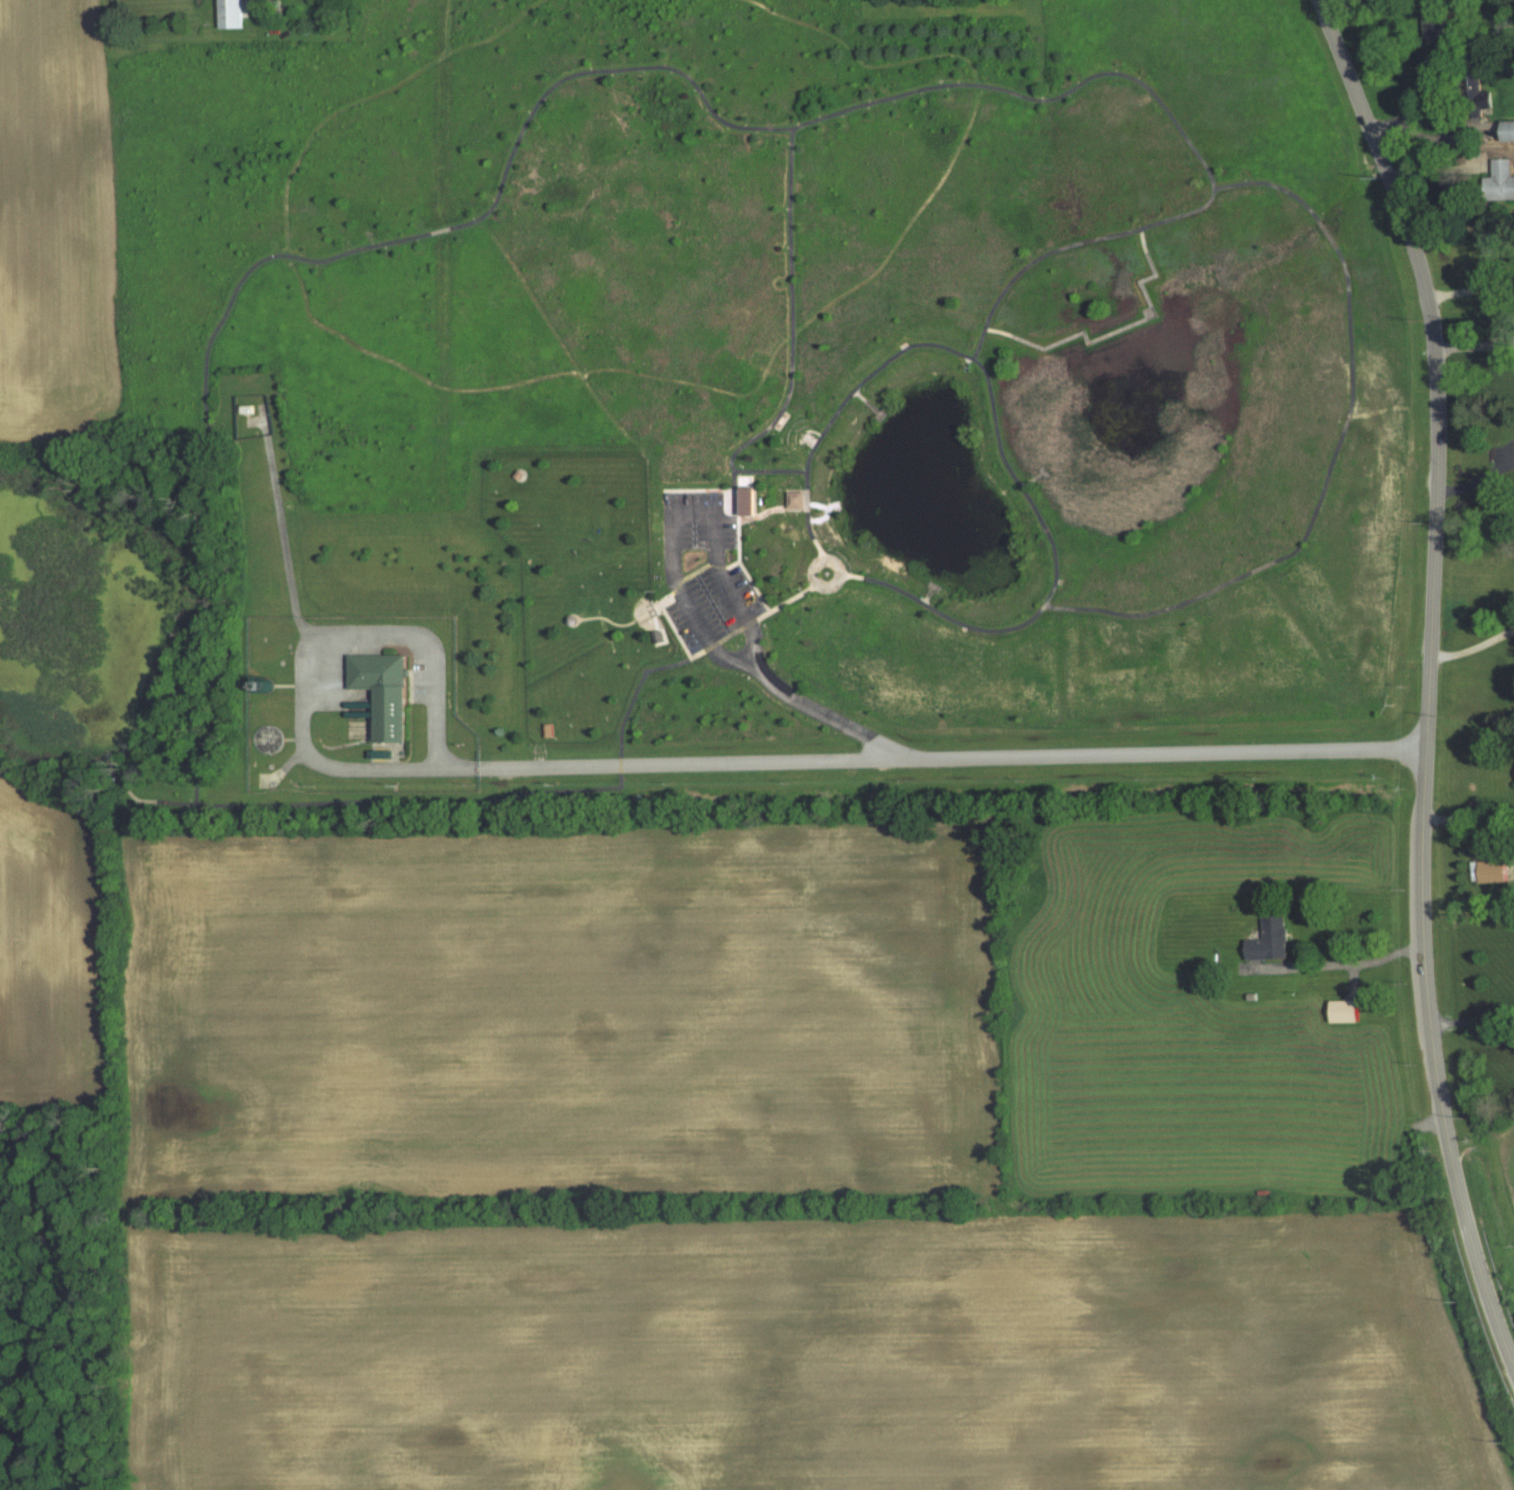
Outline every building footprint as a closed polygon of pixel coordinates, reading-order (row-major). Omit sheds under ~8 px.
[(222,30),(245,29),(244,0),(221,0),(222,30)] [(1506,121),(1505,142),(1513,142),(1513,121),(1506,121)] [(1513,177),(1513,159),(1495,160),(1496,200),(1513,200),(1513,177)] [(239,405),(240,413),(251,413),(251,404),(239,405)] [(751,509),(735,510),(735,483),(750,482),(751,509)] [(788,508),(805,508),(805,492),(788,492),(788,508)] [(348,655),(348,689),(373,689),(374,709),(374,742),(404,741),(404,704),(404,654),(348,655)] [(1482,880),(1508,881),(1509,861),(1482,860),(1482,880)] [(1244,957),(1243,938),(1261,938),(1261,913),(1282,913),(1282,957),(1244,957)] [(1363,1023),(1363,1000),(1336,1000),(1336,1023),(1363,1023)]
